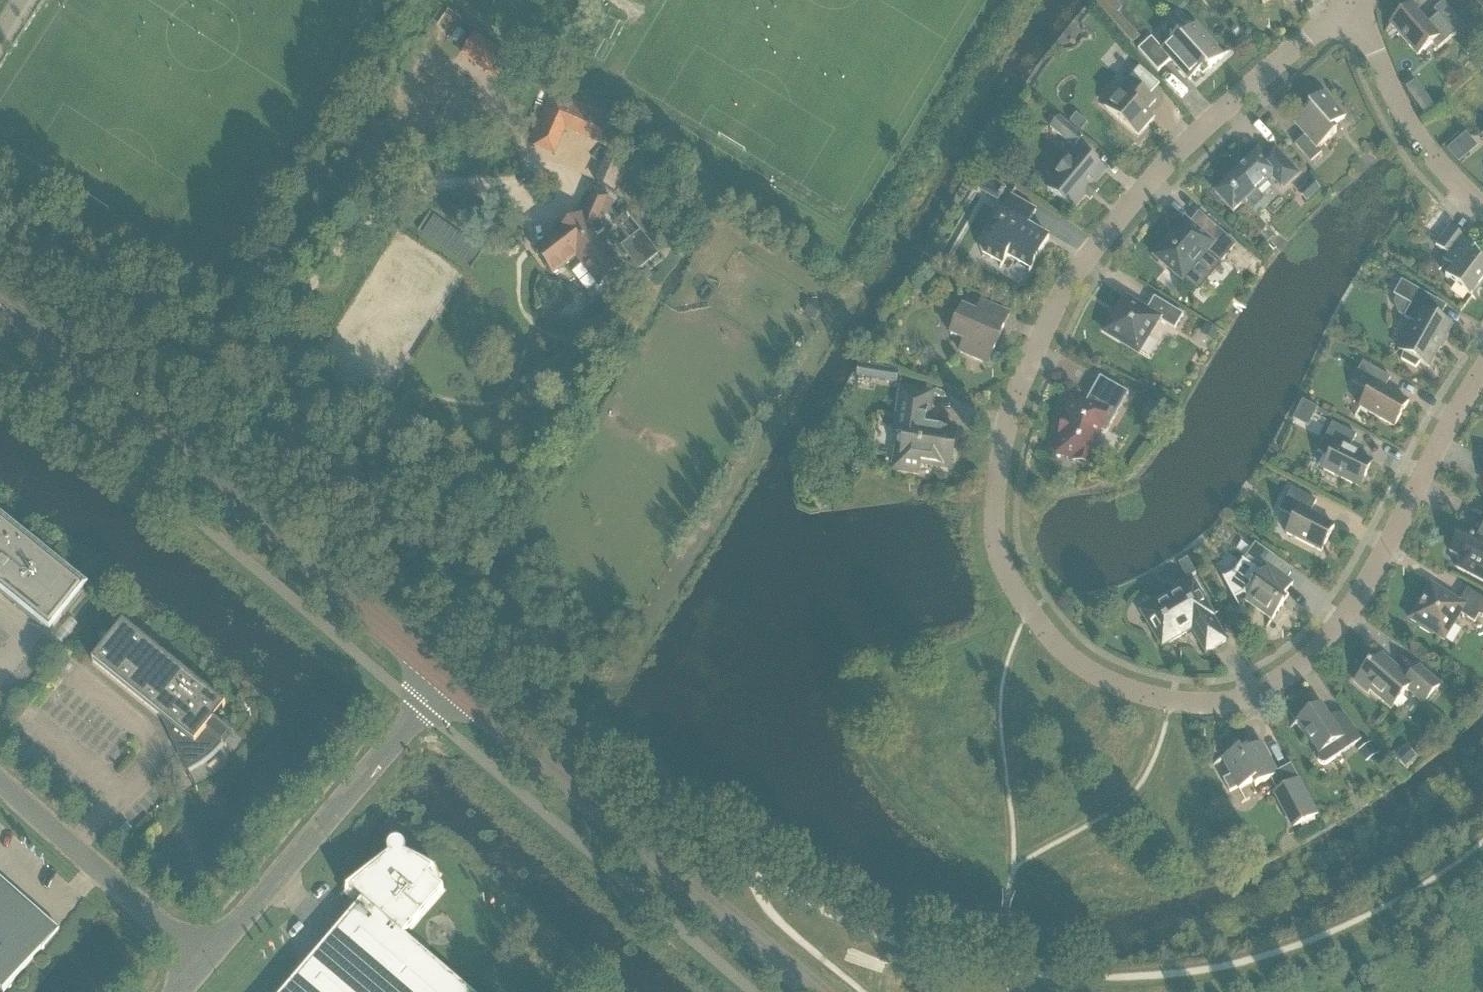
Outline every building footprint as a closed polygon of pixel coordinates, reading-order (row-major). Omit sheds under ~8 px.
[(1437,50),(1465,26),(1443,2),(1434,10),(1438,14),(1428,24),(1411,5),(1390,24),(1418,56),(1432,43),(1437,50)] [(1069,43),(1083,30),(1076,22),(1061,35),(1069,43)] [(1224,55),(1196,24),(1183,35),(1180,32),(1161,49),(1151,38),(1138,49),(1158,71),(1170,60),(1188,80),(1205,65),(1209,69),(1224,55)] [(1105,107),(1138,136),(1153,118),(1141,107),(1150,97),(1130,79),(1105,107)] [(1308,105),(1311,108),(1294,123),(1305,135),(1295,145),(1310,162),(1320,153),(1316,148),(1336,131),(1333,127),(1344,117),(1322,92),(1308,105)] [(613,120),(552,94),(531,142),(553,152),(564,126),(603,143),(613,120)] [(1076,114),(1069,122),(1080,131),(1087,123),(1076,114)] [(1082,135),(1058,116),(1049,127),(1073,147),(1082,135)] [(1047,187),(1072,209),(1083,196),(1090,201),(1100,189),(1094,183),(1104,171),(1079,150),(1047,187)] [(1268,161),(1257,150),(1226,179),(1227,180),(1215,192),(1233,211),(1245,200),(1253,208),(1261,200),(1255,193),(1272,177),(1282,188),(1298,173),(1278,151),(1268,161)] [(585,216),(537,252),(554,274),(579,256),(601,285),(623,268),(610,252),(607,254),(595,238),(604,231),(597,221),(599,220),(608,197),(594,192),(585,216)] [(1031,269),(1049,237),(1027,225),(1036,210),(1011,195),(993,227),(997,229),(983,253),(1003,264),(1007,255),(1031,269)] [(1170,238),(1155,256),(1173,272),(1172,274),(1179,279),(1180,278),(1199,294),(1222,267),(1219,264),(1235,244),(1211,223),(1202,234),(1189,223),(1173,241),(1170,238)] [(1442,259),(1452,267),(1445,276),(1469,294),(1482,276),(1482,262),(1468,251),(1471,246),(1461,239),(1463,236),(1449,226),(1435,245),(1446,254),(1442,259)] [(641,231),(620,247),(638,270),(659,255),(641,231)] [(1402,281),(1393,295),(1411,305),(1403,317),(1415,324),(1399,351),(1403,353),(1400,360),(1415,368),(1419,362),(1427,367),(1451,326),(1421,309),(1429,296),(1402,281)] [(1174,329),(1183,314),(1154,297),(1146,310),(1125,298),(1104,332),(1138,352),(1158,319),(1174,329)] [(988,364),(1009,314),(981,302),(976,314),(962,308),(950,334),(965,340),(960,352),(988,364)] [(1393,427),(1407,402),(1384,388),(1390,378),(1363,362),(1352,381),(1369,391),(1359,407),(1393,427)] [(894,370),(873,365),(871,373),(892,378),(894,370)] [(1061,435),(1056,454),(1074,459),(1074,461),(1091,465),(1100,432),(1106,433),(1128,393),(1111,384),(1104,396),(1093,390),(1085,403),(1071,399),(1066,417),(1064,417),(1059,434),(1061,435)] [(951,464),(956,430),(926,426),(931,394),(902,389),(895,432),(909,434),(907,449),(897,448),(895,465),(898,469),(919,473),(920,463),(947,467),(951,464)] [(1359,488),(1372,462),(1348,451),(1355,435),(1331,423),(1318,451),(1329,457),(1323,470),(1359,488)] [(1286,533),(1320,551),(1333,526),(1309,513),(1315,501),(1291,488),(1280,510),(1294,517),(1286,533)] [(42,625),(50,630),(53,627),(62,616),(64,617),(84,592),(0,524),(0,593),(41,626),(42,625)] [(1463,527),(1450,552),(1460,557),(1454,569),(1482,585),(1482,537),(1463,527)] [(1272,620),(1283,604),(1280,602),(1293,584),(1265,564),(1256,575),(1240,564),(1232,575),(1222,580),(1232,601),(1241,596),(1246,599),(1245,600),(1272,620)] [(1214,616),(1193,581),(1141,612),(1162,646),(1191,629),(1205,652),(1226,640),(1212,617),(1214,616)] [(1409,619),(1444,640),(1460,614),(1474,622),(1479,615),(1482,617),(1482,616),(1482,599),(1467,589),(1459,602),(1430,584),(1409,619)] [(226,706),(123,623),(92,662),(160,717),(189,776),(190,775),(188,771),(199,765),(203,762),(211,756),(219,748),(222,744),(226,747),(226,746),(223,743),(230,735),(233,738),(234,737),(214,721),(226,706)] [(5,680),(20,690),(44,651),(29,642),(5,680)] [(1354,681),(1368,693),(1370,690),(1391,709),(1407,690),(1423,704),(1440,684),(1419,666),(1408,678),(1381,654),(1371,666),(1369,664),(1354,681)] [(1361,740),(1348,720),(1336,728),(1321,705),(1297,720),(1319,753),(1318,754),(1317,755),(1317,756),(1317,757),(1317,758),(1317,759),(1317,760),(1319,762),(1320,762),(1321,763),(1323,764),(1324,764),(1326,763),(1361,740)] [(1278,775),(1261,742),(1242,753),(1240,749),(1223,758),(1232,775),(1224,779),(1231,792),(1239,787),(1239,789),(1253,782),(1256,787),(1278,775)] [(1272,792),(1292,829),(1319,815),(1299,778),(1272,792)] [(406,848),(403,843),(399,841),(393,841),(389,845),(387,850),(389,855),(343,892),(357,905),(282,991),(471,991),(404,935),(443,889),(428,876),(432,871),(439,875),(439,874),(406,854),(406,848)] [(3,991),(58,928),(0,877),(0,989),(3,991)]
